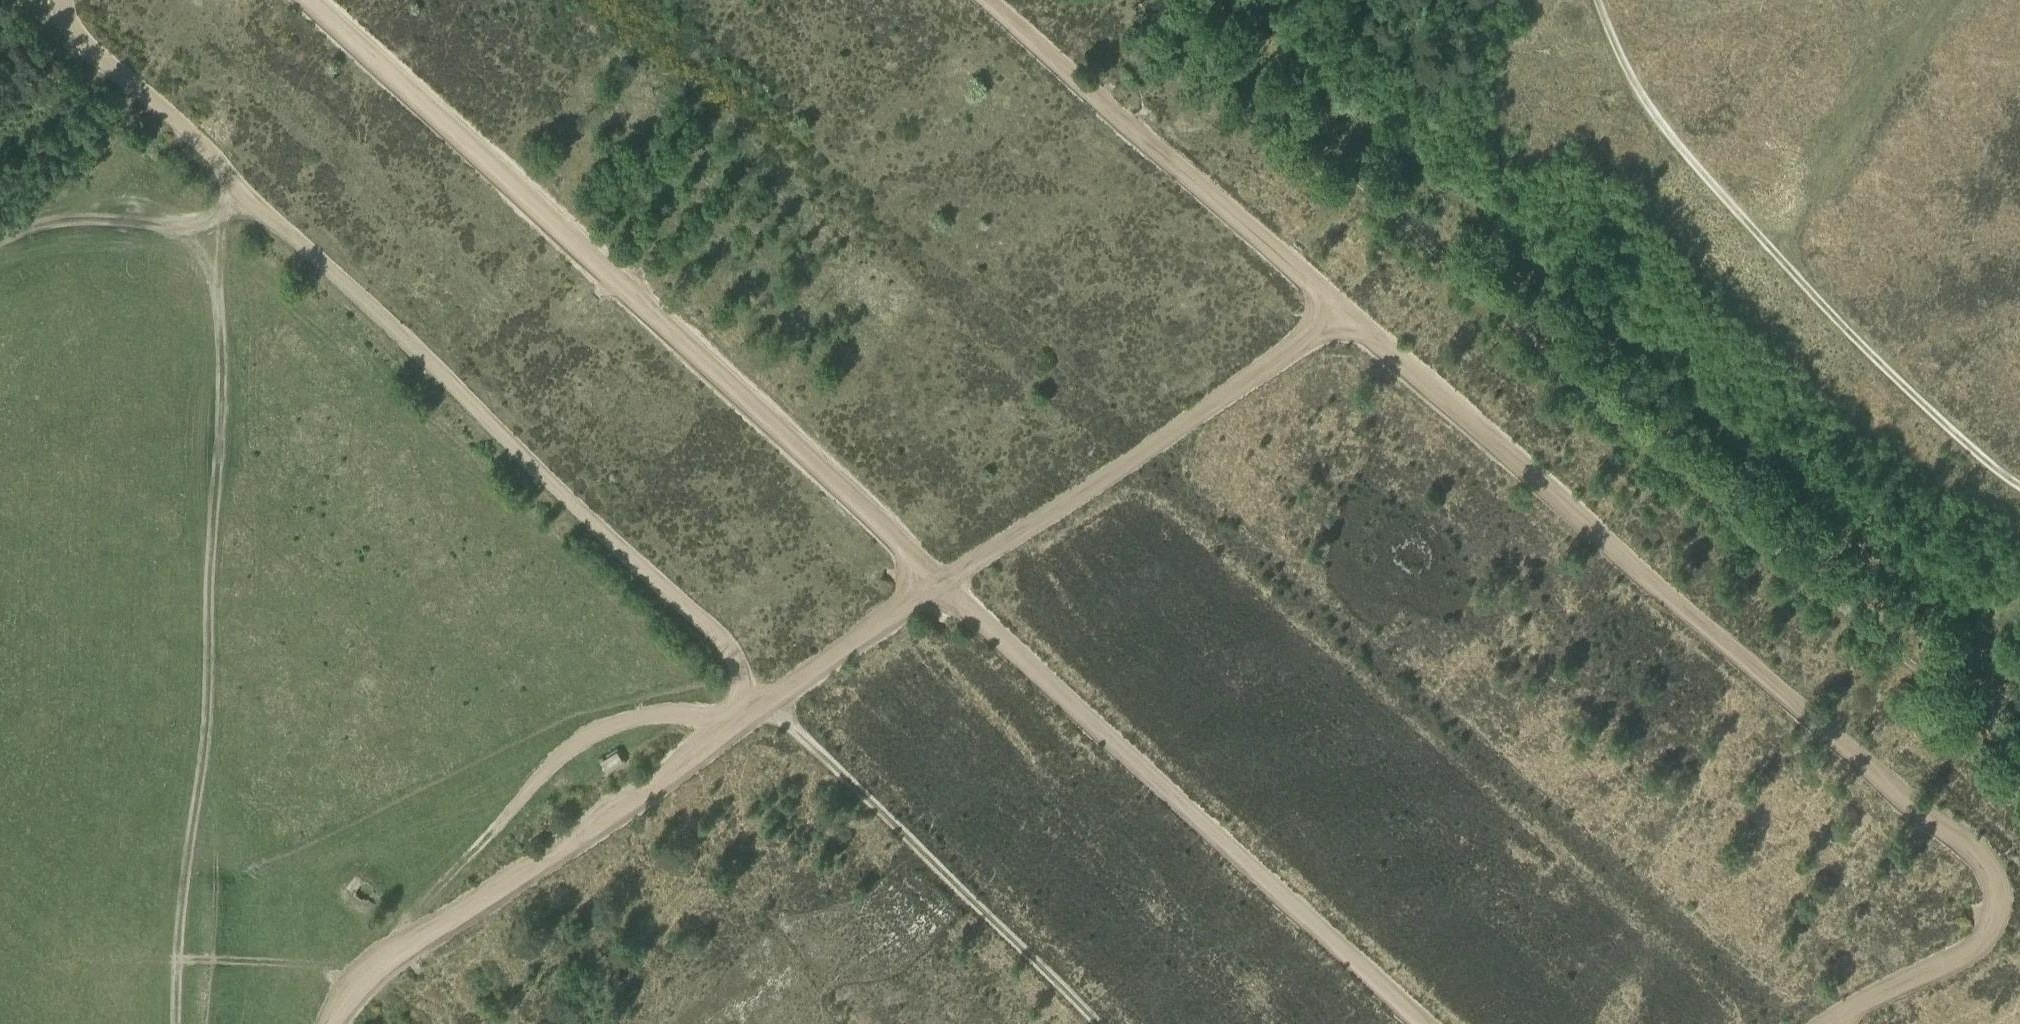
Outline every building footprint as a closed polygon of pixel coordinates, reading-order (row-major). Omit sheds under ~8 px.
[(599,757),(606,769),(624,759),(617,747),(599,757)]
